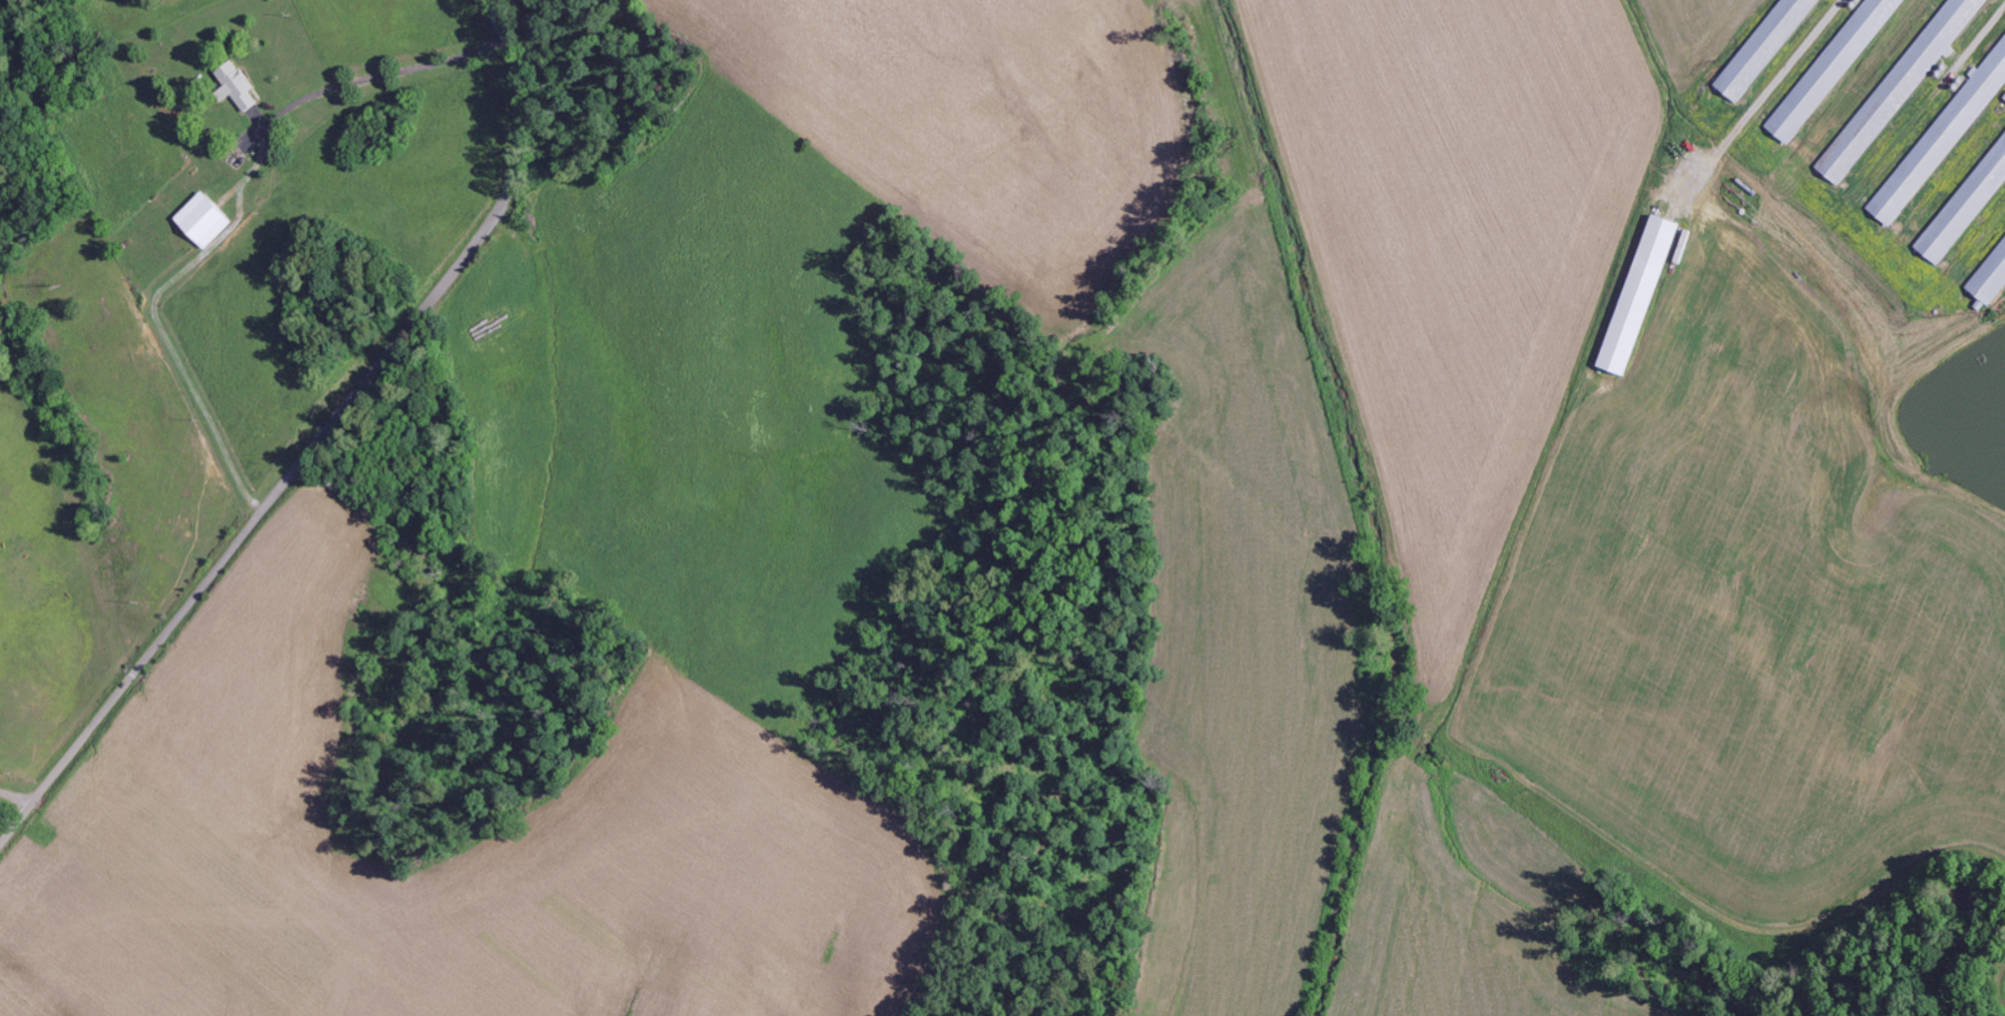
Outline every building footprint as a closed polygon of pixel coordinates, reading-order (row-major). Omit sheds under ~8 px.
[(1723,89),(1745,105),(1822,0),(1788,0),(1723,89)] [(1771,127),(1796,147),(1907,0),(1867,0),(1771,127)] [(1846,187),(1989,0),(1951,0),(1822,169),(1846,187)] [(236,95),(250,113),(264,103),(255,91),(260,88),(239,60),(221,74),(230,86),(222,92),(228,101),(236,95)] [(1945,266),(2004,183),(2004,164),(2003,167),(1993,161),(1996,157),(1990,153),(1920,248),(1945,266)] [(238,222),(208,191),(179,219),(209,250),(238,222)] [(1682,222),(1653,213),(1606,369),(1635,377),(1682,222)] [(1972,290),(1999,310),(2004,302),(2004,244),(1972,290)]
